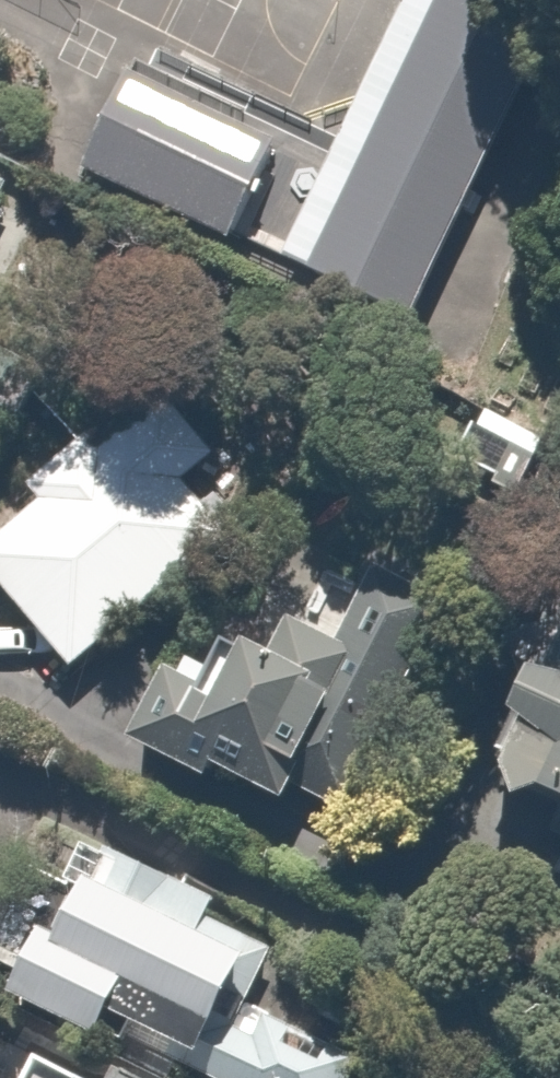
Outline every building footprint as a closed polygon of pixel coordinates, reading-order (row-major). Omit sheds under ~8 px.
[(516,0),(444,0),(315,272),(415,319),(557,19),(516,0)] [(133,72),(85,170),(233,241),(281,143),(133,72)] [(0,176),(0,206),(12,182),(0,176)] [(240,507),(143,406),(85,462),(51,426),(7,468),(29,491),(0,519),(0,605),(65,673),(240,507)] [(537,437),(480,408),(454,460),(511,489),(537,437)] [(279,812),(338,692),(366,705),(427,580),(376,555),(337,635),(297,616),(273,666),(225,643),(207,679),(159,656),(121,735),(279,812)] [(536,682),(520,675),(502,712),(529,725),(498,791),(552,818),(547,829),(559,835),(559,632),(536,682)] [(99,847),(47,939),(36,932),(2,991),(93,1043),(102,1028),(190,1077),(345,1077),(361,1050),(242,983),(266,941),(99,847)] [(105,1069),(100,1077),(122,1077),(105,1069)]
